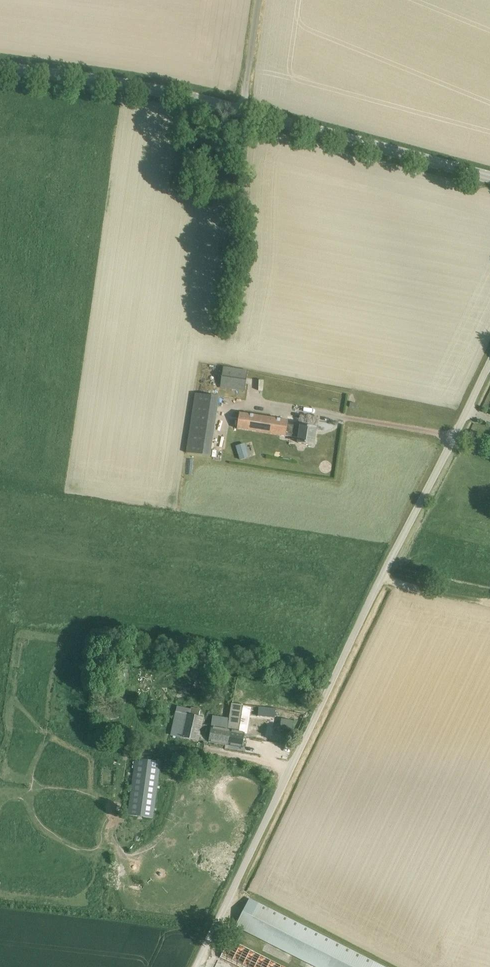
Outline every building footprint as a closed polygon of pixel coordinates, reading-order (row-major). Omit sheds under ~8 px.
[(245,391),(248,370),(223,367),(220,387),(245,391)] [(187,453),(210,456),(219,397),(196,393),(187,453)] [(288,420),(239,413),(237,429),(298,438),(297,443),(313,445),(315,428),(301,426),(287,424),(288,420)] [(249,457),(247,450),(238,452),(240,459),(249,457)] [(258,715),(275,717),(275,708),(252,706),(251,718),(258,719),(258,715)] [(177,707),(171,735),(207,742),(208,737),(205,736),(207,726),(201,724),(203,717),(199,716),(200,710),(191,708),(191,710),(177,707)] [(209,742),(225,745),(228,728),(227,728),(229,718),(213,715),(212,719),(209,742)] [(238,720),(229,718),(227,728),(228,728),(225,745),(242,748),(245,733),(236,731),(238,720)] [(128,815),(153,819),(161,761),(136,758),(128,815)] [(249,898),(236,925),(318,966),(385,966),(249,898)] [(233,941),(234,940),(231,939),(229,938),(220,957),(229,962),(240,966),(289,966),(233,941)]
